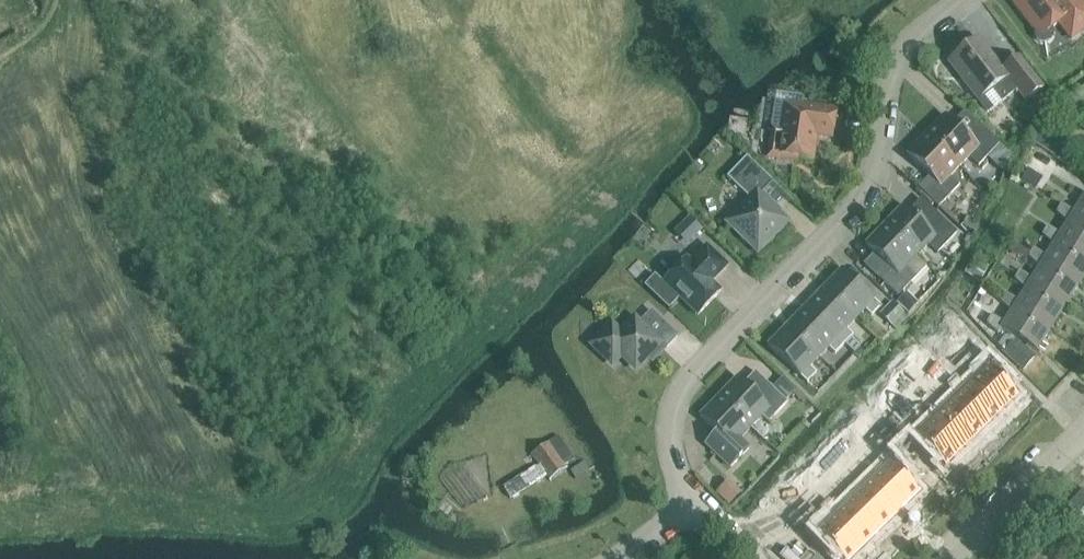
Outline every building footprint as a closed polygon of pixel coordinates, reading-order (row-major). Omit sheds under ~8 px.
[(1071,37),(1083,27),(1083,6),(1079,0),(1060,0),(1059,0),(1017,0),(1014,2),(1040,36),(1059,22),(1071,37)] [(977,38),(969,45),(968,43),(963,42),(956,48),(955,52),(957,54),(948,61),(949,61),(951,60),(963,75),(961,77),(988,112),(1017,89),(1026,100),(1044,86),(1019,55),(1002,69),(990,54),(988,56),(976,40),(978,39),(977,38)] [(802,98),(776,94),(774,112),(770,117),(768,120),(767,125),(767,130),(768,134),(770,138),(767,156),(795,160),(798,158),(811,160),(814,143),(813,143),(814,134),(832,136),(835,110),(801,106),(802,98)] [(925,133),(959,166),(969,156),(978,165),(999,144),(979,125),(967,137),(943,114),(942,115),(942,116),(926,133),(925,133)] [(1057,156),(1069,138),(1047,123),(1035,142),(1057,156)] [(959,166),(925,133),(924,134),(908,152),(907,151),(906,153),(929,175),(917,187),(938,207),(959,185),(949,176),(959,166)] [(773,182),(746,156),(727,177),(749,198),(726,222),(758,253),(788,221),(760,195),(773,182)] [(1027,168),(1020,179),(1035,188),(1042,177),(1027,168)] [(1071,216),(1083,224),(1083,197),(1075,213),(1063,205),(1058,213),(1068,222),(1071,216)] [(937,215),(926,227),(903,205),(884,224),(916,255),(927,244),(937,253),(957,232),(935,212),(934,213),(937,215)] [(703,230),(689,216),(673,231),(687,245),(703,230)] [(962,225),(973,230),(974,231),(979,223),(977,222),(967,216),(962,225)] [(1071,216),(1068,222),(1061,234),(1048,227),(1043,235),(1054,245),(1058,239),(1083,255),(1083,224),(1071,216)] [(916,255),(884,224),(865,244),(889,266),(878,277),(897,296),(915,277),(905,267),(916,255)] [(1058,239),(1054,245),(1046,256),(1034,249),(1029,257),(1040,267),(1044,260),(1081,285),(1083,280),(1083,255),(1058,239)] [(656,275),(645,286),(670,310),(680,299),(697,315),(721,291),(710,281),(716,275),(717,276),(727,265),(707,245),(691,262),(687,258),(663,282),(656,275)] [(987,270),(972,259),(963,272),(979,282),(987,270)] [(1081,285),(1044,260),(1040,267),(1032,279),(1020,271),(1015,279),(1026,288),(1030,282),(1067,306),(1081,285)] [(841,268),(823,287),(855,319),(864,309),(871,316),(880,306),(841,268)] [(1030,282),(1026,288),(1018,301),(1005,293),(1001,301),(1011,311),(1016,304),(1053,328),(1067,306),(1030,282)] [(823,287),(804,306),(843,344),(853,335),(846,328),(855,319),(823,287)] [(915,306),(906,296),(898,303),(908,313),(915,306)] [(968,340),(978,330),(949,299),(938,308),(968,340)] [(908,316),(892,301),(879,314),(895,329),(908,316)] [(1053,328),(1016,304),(1011,311),(1004,323),(980,308),(975,316),(987,323),(997,333),(1001,327),(1039,351),(1053,328)] [(804,306),(786,325),(818,356),(828,347),(834,353),(843,344),(804,306)] [(667,346),(677,336),(651,311),(638,324),(634,320),(621,335),(611,325),(605,332),(593,344),(603,353),(602,353),(612,363),(621,353),(635,367),(648,353),(657,343),(655,341),(658,338),(667,346)] [(809,366),(818,356),(786,325),(767,345),(806,382),(816,373),(809,366)] [(1015,339),(1003,352),(1023,369),(1035,356),(1015,339)] [(957,354),(947,344),(939,352),(948,362),(957,354)] [(948,362),(939,352),(931,360),(940,370),(948,362)] [(981,370),(964,388),(994,418),(1011,400),(981,370)] [(769,385),(758,397),(737,376),(718,396),(750,427),(761,415),(768,422),(787,402),(769,385)] [(921,389),(912,379),(911,379),(903,387),(913,397),(921,389)] [(913,397),(903,387),(895,395),(905,405),(913,397)] [(964,388),(946,406),(976,436),(994,418),(964,388)] [(866,389),(853,401),(871,422),(884,410),(866,389)] [(739,439),(750,427),(718,396),(699,415),(722,438),(712,449),(730,467),(748,448),(739,439)] [(946,406),(929,423),(958,453),(976,436),(946,406)] [(929,423),(911,441),(941,471),(958,453),(929,423)] [(539,465),(505,487),(511,496),(545,475),(547,478),(548,477),(551,482),(572,469),(568,464),(575,459),(560,436),(532,454),(539,465)] [(858,450),(849,441),(848,440),(840,448),(850,458),(858,450)] [(832,456),(842,466),(850,458),(840,448),(832,456)] [(490,457),(454,464),(461,502),(497,495),(490,457)] [(893,458),(875,475),(905,506),(923,488),(893,458)] [(812,475),(804,483),(814,493),(822,485),(813,475),(812,475)] [(875,475),(857,493),(887,523),(905,506),(875,475)] [(727,480),(715,493),(729,507),(741,493),(727,480)] [(814,493),(804,483),(796,491),(806,501),(814,493)] [(857,493),(839,510),(869,541),(887,523),(857,493)] [(1065,512),(1083,530),(1083,493),(1065,512)] [(453,508),(443,500),(437,508),(447,516),(453,508)] [(839,510),(820,527),(851,558),(869,541),(839,510)] [(1045,548),(1034,558),(1057,558),(1045,548)]
